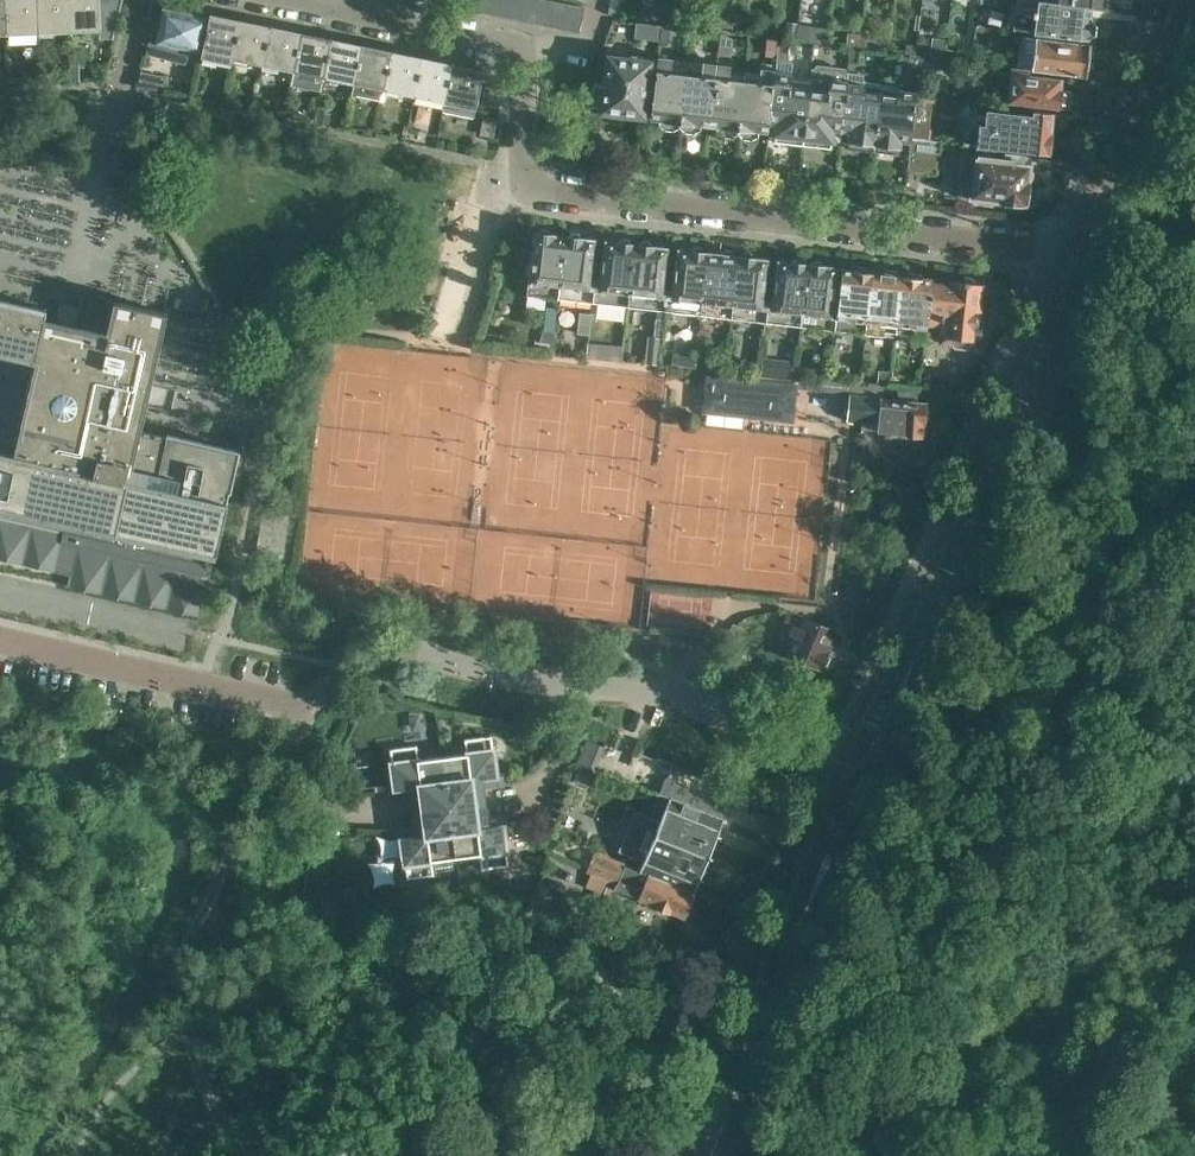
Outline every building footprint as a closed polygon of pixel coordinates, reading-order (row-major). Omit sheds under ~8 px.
[(8,33),(7,0),(0,0),(0,33),(8,33)] [(8,33),(39,32),(38,0),(7,0),(8,33)] [(39,32),(70,30),(69,0),(38,0),(39,32)] [(122,0),(69,0),(70,30),(100,29),(100,37),(113,38),(122,0)] [(479,10),(493,13),(496,0),(481,0),(479,10)] [(493,13),(508,16),(511,0),(496,0),(493,13)] [(508,16),(522,19),(526,0),(511,0),(508,16)] [(522,19),(537,22),(541,0),(526,0),(522,19)] [(537,22),(551,25),(556,0),(555,0),(541,0),(537,22)] [(556,0),(551,25),(566,28),(571,3),(556,0)] [(980,2),(970,0),(968,17),(978,18),(980,2)] [(1033,31),(1087,38),(1087,37),(1095,32),(1096,23),(1091,17),(1089,17),(1091,5),(1054,0),(1017,0),(1013,29),(1033,31)] [(571,3),(566,28),(580,31),(585,6),(571,3)] [(611,3),(610,12),(622,14),(623,4),(611,3)] [(210,15),(163,6),(160,21),(154,20),(146,54),(185,64),(188,50),(202,52),(210,15)] [(649,17),(669,20),(671,8),(650,6),(649,17)] [(685,22),(687,13),(672,10),(671,21),(685,22)] [(210,15),(202,52),(201,56),(232,62),(241,19),(211,12),(210,15)] [(731,18),(702,15),(701,25),(730,28),(731,18)] [(241,19),(232,62),(247,65),(248,60),(263,63),(271,25),(241,19)] [(797,23),(786,21),(784,39),(795,40),(797,23)] [(636,22),(634,37),(659,39),(661,25),(636,22)] [(824,43),(827,28),(800,24),(798,39),(824,43)] [(271,25),(263,63),(294,70),(302,31),(271,25)] [(659,39),(658,52),(669,53),(672,26),(661,25),(659,39)] [(979,26),(977,41),(996,44),(998,29),(979,26)] [(701,29),(691,28),(690,39),(699,40),(701,29)] [(302,31),(294,70),(324,76),(331,37),(302,31)] [(731,39),(720,32),(716,57),(728,58),(731,39)] [(855,37),(827,32),(825,43),(854,46),(855,37)] [(865,35),(857,33),(855,47),(864,48),(865,35)] [(1032,67),(1031,69),(1084,75),(1084,70),(1086,67),(1087,60),(1086,55),(1087,43),(1036,37),(1021,34),(1018,65),(1032,67)] [(331,37),(324,76),(354,82),(362,44),(331,37)] [(775,57),(777,38),(766,37),(764,56),(775,57)] [(772,82),(767,126),(768,127),(769,120),(777,121),(776,132),(802,136),(809,75),(792,73),(793,62),(786,61),(789,41),(779,39),(776,60),(774,83),(772,82)] [(944,40),(931,39),(929,56),(942,58),(944,40)] [(362,44),(354,82),(384,88),(392,50),(362,44)] [(972,48),(957,46),(955,60),(970,62),(972,48)] [(860,48),(850,47),(848,61),(858,62),(860,48)] [(392,50),(384,88),(415,95),(423,56),(392,50)] [(919,74),(922,56),(910,54),(908,73),(919,74)] [(423,56),(415,95),(445,101),(453,62),(423,56)] [(656,69),(653,102),(651,117),(660,118),(659,125),(664,129),(674,130),(680,127),(686,73),(671,71),(673,57),(659,56),(657,69),(656,69)] [(647,57),(646,61),(609,57),(606,85),(594,84),(591,106),(603,106),(603,110),(607,110),(608,113),(618,114),(621,112),(625,113),(628,115),(635,116),(639,114),(643,115),(645,101),(648,101),(654,58),(647,57)] [(935,58),(923,57),(920,75),(933,77),(935,58)] [(687,62),(686,73),(680,127),(685,131),(694,132),(699,130),(701,130),(702,122),(709,123),(716,62),(702,61),(702,64),(687,62)] [(71,62),(71,78),(80,78),(80,62),(71,62)] [(484,69),(453,62),(445,101),(443,111),(473,117),(476,107),(484,69)] [(716,62),(709,123),(718,124),(717,131),(723,135),(732,136),(736,134),(743,75),(730,73),(731,64),(716,62)] [(743,75),(736,134),(738,134),(743,137),(752,139),(757,136),(759,136),(760,126),(767,126),(772,82),(774,64),(761,62),(760,72),(745,70),(745,75),(743,75)] [(809,75),(802,136),(830,139),(831,139),(838,140),(846,79),(847,73),(844,68),(816,65),(813,69),(810,69),(809,75)] [(1010,80),(1008,94),(1008,102),(1057,108),(1057,106),(1068,107),(1070,103),(1072,94),(1070,90),(1059,88),(1060,77),(1030,73),(1030,69),(1002,66),(1000,79),(1010,80)] [(163,90),(166,77),(142,73),(139,86),(163,90)] [(846,79),(838,140),(840,140),(841,129),(850,130),(849,138),(854,139),(859,143),(868,144),(873,141),(881,82),(863,79),(864,75),(847,73),(846,79)] [(207,81),(198,79),(194,97),(203,99),(207,81)] [(881,82),(873,141),(880,142),(882,146),(891,147),(897,144),(900,144),(901,138),(912,139),(912,137),(917,90),(900,88),(900,85),(881,82)] [(496,94),(485,92),(483,103),(494,106),(496,94)] [(282,105),(270,102),(268,112),(279,115),(282,105)] [(976,145),(1015,149),(1047,153),(1047,150),(1050,147),(1051,137),(1050,131),(1052,111),(1033,109),(1032,114),(1024,112),(986,108),(976,106),(974,121),(965,121),(963,144),(976,145)] [(327,124),(328,117),(319,115),(318,122),(327,124)] [(912,137),(912,139),(908,171),(936,174),(940,141),(928,139),(912,137)] [(961,154),(961,158),(962,158),(958,194),(978,196),(978,201),(990,203),(991,198),(1006,200),(1006,205),(1019,206),(1019,202),(1025,202),(1025,201),(1028,201),(1031,195),(1032,188),(1032,181),(1028,180),(1030,165),(1018,163),(1019,154),(1005,152),(1004,157),(977,154),(977,155),(975,156),(961,154)] [(787,184),(795,185),(796,173),(788,172),(787,184)] [(870,180),(868,197),(880,198),(882,181),(870,180)] [(868,197),(869,185),(856,183),(854,195),(868,197)] [(527,294),(532,295),(559,297),(567,236),(553,234),(549,229),(542,228),(538,233),(534,232),(531,263),(527,266),(526,273),(530,276),(527,294)] [(559,297),(593,301),(596,280),(591,280),(595,239),(583,238),(580,233),(572,232),(568,236),(567,236),(559,297)] [(591,313),(590,323),(598,324),(601,302),(629,305),(636,244),(634,244),(629,238),(623,237),(618,242),(605,240),(600,281),(596,280),(593,301),(591,313)] [(636,244),(629,305),(665,309),(666,309),(668,288),(663,288),(669,247),(654,246),(650,241),(644,240),(639,244),(636,244)] [(666,309),(663,341),(671,341),(674,310),(700,313),(708,252),(706,252),(703,247),(695,245),(692,250),(677,248),(673,289),(668,288),(666,309)] [(708,252),(700,313),(731,317),(739,255),(735,255),(732,250),(725,249),(721,253),(708,252)] [(739,255),(731,317),(758,320),(756,340),(763,341),(766,320),(768,300),(764,299),(769,258),(755,257),(752,252),(745,251),(741,255),(739,255)] [(768,300),(766,320),(799,324),(807,263),(805,263),(803,258),(796,258),(792,261),(778,260),(772,300),(768,300)] [(807,263),(799,324),(835,329),(838,307),(833,307),(838,267),(825,265),(822,261),(814,260),(811,264),(807,263)] [(835,329),(865,332),(866,332),(873,271),(871,271),(868,266),(860,265),(857,270),(843,268),(838,307),(835,329)] [(866,332),(865,332),(863,357),(874,358),(876,334),(895,336),(902,275),(899,270),(890,268),(884,273),(873,271),(866,332)] [(902,275),(895,336),(926,340),(928,324),(926,323),(931,282),(933,282),(933,279),(921,277),(919,272),(908,271),(905,275),(902,275)] [(928,324),(940,327),(939,334),(952,336),(951,343),(955,347),(965,348),(969,345),(970,338),(971,339),(972,326),(974,327),(974,323),(977,322),(979,311),(981,311),(984,279),(966,276),(965,282),(949,280),(949,284),(933,282),(931,282),(926,323),(928,324)] [(35,362),(15,454),(0,450),(0,558),(70,574),(68,585),(201,615),(210,575),(203,573),(208,553),(213,554),(212,557),(214,557),(239,450),(167,434),(166,438),(138,431),(164,315),(167,315),(167,313),(113,301),(113,303),(115,303),(108,334),(43,320),(46,308),(44,308),(43,310),(0,300),(0,353),(35,362)] [(557,305),(547,303),(544,326),(554,327),(557,305)] [(656,318),(651,362),(660,363),(663,341),(666,309),(665,309),(664,318),(656,318)] [(589,334),(590,323),(591,313),(580,311),(578,332),(589,334)] [(607,344),(589,342),(587,355),(606,358),(607,344)] [(936,343),(925,342),(924,356),(934,357),(936,343)] [(740,354),(728,353),(726,370),(738,371),(740,354)] [(693,356),(671,354),(670,364),(692,367),(693,356)] [(725,358),(710,356),(709,368),(724,370),(725,358)] [(795,360),(762,357),(760,372),(793,374),(795,360)] [(805,365),(795,364),(794,374),(805,375),(805,365)] [(841,369),(831,368),(830,377),(841,378),(841,369)] [(789,382),(711,373),(708,407),(790,416),(793,388),(788,387),(789,382)] [(851,379),(850,392),(847,419),(878,422),(877,430),(924,435),(925,420),(929,417),(929,410),(926,406),(926,402),(888,398),(888,397),(881,396),(882,383),(851,379)] [(301,516),(264,510),(255,557),(293,564),(301,516)] [(790,610),(789,613),(786,620),(795,624),(791,633),(796,635),(788,653),(821,668),(837,630),(790,610)] [(760,646),(742,638),(738,647),(757,654),(760,646)] [(812,682),(818,670),(806,665),(801,677),(812,682)] [(416,745),(390,748),(395,789),(388,790),(390,800),(411,798),(414,825),(393,827),(395,838),(401,837),(407,878),(433,874),(455,871),(454,857),(480,854),(482,868),(508,864),(503,824),(510,823),(508,812),(487,815),(484,788),(505,785),(503,775),(496,776),(491,735),(464,738),(466,753),(418,759),(416,745)] [(586,740),(577,765),(594,772),(605,745),(586,740)] [(689,832),(714,842),(730,803),(692,787),(691,789),(667,778),(660,793),(653,811),(663,815),(662,818),(690,829),(689,832)] [(694,891),(714,842),(689,832),(690,829),(662,818),(662,817),(656,815),(650,815),(644,816),(639,819),(633,824),(629,828),(628,833),(627,838),(627,844),(628,849),(630,854),(634,858),(638,861),(643,864),(640,869),(694,891)] [(327,839),(311,841),(313,857),(329,855),(327,839)] [(618,882),(625,863),(596,851),(588,871),(591,872),(608,879),(617,883),(618,882)] [(694,891),(640,869),(625,863),(618,882),(625,885),(627,882),(633,885),(629,895),(683,916),(694,891)] [(602,893),(608,879),(591,872),(586,886),(602,893)] [(354,886),(341,888),(343,901),(356,900),(354,886)]
